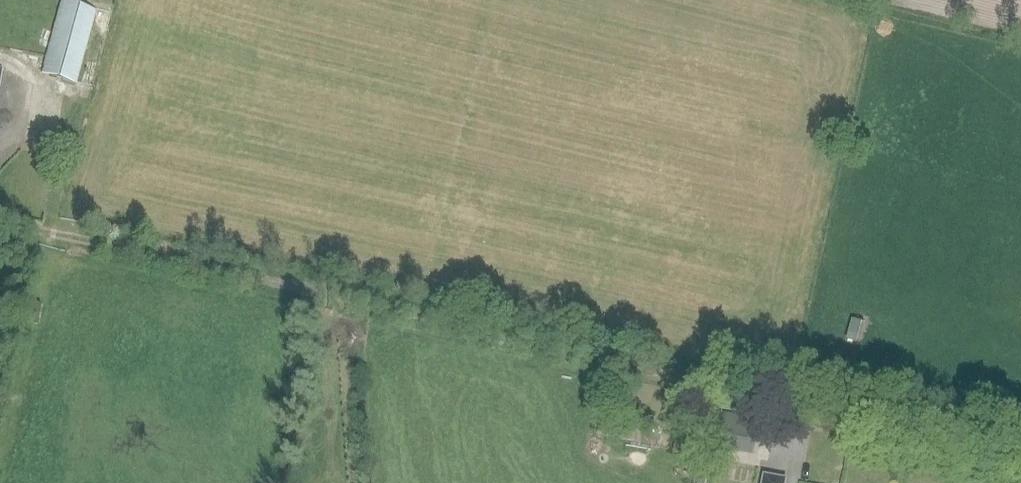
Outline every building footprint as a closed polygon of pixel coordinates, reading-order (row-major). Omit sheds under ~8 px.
[(61,0),(41,73),(76,83),(96,10),(61,0)] [(0,298),(0,315),(11,318),(14,301),(0,298)] [(845,334),(857,337),(862,320),(850,317),(845,334)] [(596,435),(648,445),(653,423),(601,413),(596,435)] [(711,443),(749,453),(752,443),(714,433),(711,443)]
